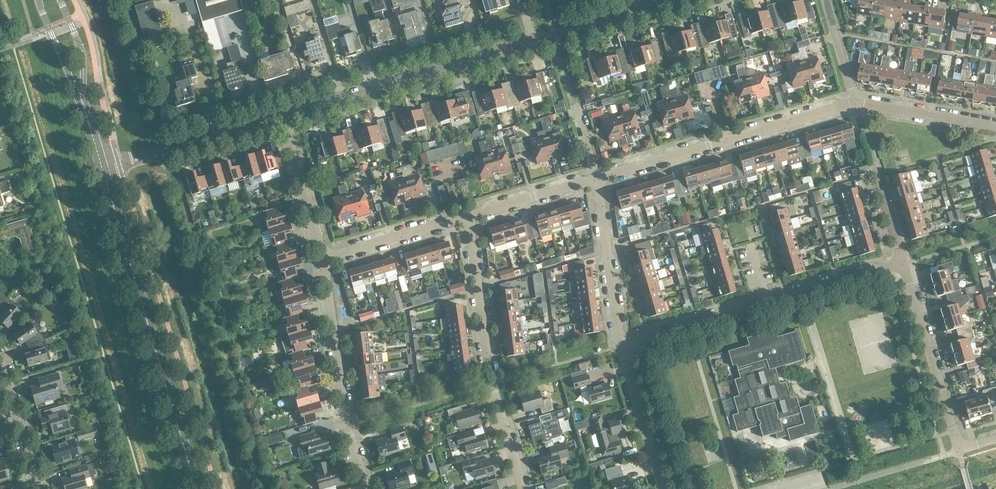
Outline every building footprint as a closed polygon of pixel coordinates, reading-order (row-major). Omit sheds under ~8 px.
[(213,20),(243,11),(240,1),(240,0),(195,0),(210,52),(222,49),(213,20)] [(381,11),(385,10),(382,0),(369,0),(373,13),(374,13),(381,11)] [(400,7),(417,2),(416,0),(391,0),(394,9),(400,7)] [(460,11),(461,11),(463,7),(462,6),(470,4),(469,0),(445,0),(443,4),(445,5),(446,10),(458,6),(460,11)] [(485,13),(489,12),(489,14),(497,12),(497,10),(509,6),(507,0),(481,0),(485,13)] [(796,21),(807,18),(808,20),(815,18),(809,0),(802,0),(803,1),(791,4),(796,21)] [(875,0),(852,0),(851,7),(858,9),(857,14),(872,17),(875,0)] [(872,17),(886,19),(889,2),(881,0),(875,0),(872,17)] [(897,3),(889,2),(886,19),(900,22),(904,1),(898,0),(897,3)] [(165,45),(152,1),(134,7),(147,51),(165,45)] [(910,2),(904,1),(900,22),(914,24),(918,7),(910,5),(910,2)] [(327,15),(326,2),(310,3),(310,15),(327,15)] [(400,7),(402,17),(403,16),(404,16),(405,17),(406,17),(406,18),(407,19),(407,20),(407,21),(407,22),(406,23),(405,24),(404,24),(406,30),(404,30),(405,32),(405,33),(406,34),(406,35),(407,36),(408,37),(409,37),(410,38),(411,38),(412,38),(413,38),(414,38),(422,35),(419,24),(422,19),(417,2),(400,7)] [(796,21),(791,4),(780,8),(778,3),(773,4),(780,28),(786,26),(785,24),(796,21)] [(757,14),(762,31),(773,28),(773,30),(780,28),(773,4),(767,6),(768,11),(757,14)] [(298,13),(296,5),(284,8),(287,16),(298,13)] [(925,8),(918,7),(914,24),(929,27),(932,6),(926,5),(925,8)] [(458,6),(446,10),(441,12),(446,28),(463,23),(460,11),(458,6)] [(939,7),(932,6),(929,27),(943,30),(946,12),(938,10),(939,7)] [(384,21),(381,11),(374,13),(376,20),(368,22),(372,36),(370,37),(373,49),(387,44),(388,45),(387,41),(393,40),(387,19),(384,21)] [(762,31),(757,14),(745,18),(744,13),(738,15),(745,39),(751,37),(751,34),(762,31)] [(952,31),(957,32),(971,34),(975,14),(969,13),(968,15),(955,13),(952,31)] [(715,24),(720,40),(731,37),(731,39),(738,37),(731,14),(725,15),(726,20),(715,24)] [(981,15),(975,14),(971,34),(986,37),(989,19),(981,18),(981,15)] [(989,19),(986,37),(995,39),(995,20),(989,19)] [(720,40),(715,24),(703,27),(702,22),(696,24),(703,48),(709,46),(709,43),(720,40)] [(339,30),(337,24),(325,27),(329,41),(344,37),(347,47),(344,48),(347,58),(357,55),(356,52),(361,50),(356,32),(349,34),(347,28),(339,30)] [(680,34),(685,50),(696,47),(697,50),(703,48),(696,24),(690,26),(692,30),(680,34)] [(685,50),(680,34),(669,37),(667,32),(661,34),(668,58),(675,56),(674,54),(685,50)] [(326,62),(322,49),(318,36),(308,39),(309,43),(305,44),(307,51),(303,52),(305,57),(308,56),(310,62),(315,61),(316,64),(326,62)] [(651,45),(640,49),(645,65),(656,62),(656,65),(663,63),(656,39),(650,41),(651,45)] [(808,40),(796,43),(798,49),(807,47),(810,46),(808,40)] [(876,43),(869,41),(868,49),(875,50),(876,43)] [(244,67),(237,44),(227,47),(231,63),(226,64),(228,71),(223,72),(228,90),(231,92),(240,89),(242,86),(238,72),(242,71),(244,67)] [(634,69),(645,65),(640,49),(628,52),(627,47),(621,49),(628,73),(634,71),(634,69)] [(808,49),(807,47),(798,49),(799,53),(804,73),(820,68),(816,56),(808,59),(806,50),(808,49)] [(628,73),(621,49),(615,51),(617,56),(605,59),(610,76),(621,72),(622,75),(628,73)] [(742,49),(726,54),(728,63),(744,58),(742,49)] [(751,49),(745,51),(747,57),(753,55),(751,49)] [(912,49),(911,57),(923,59),(924,51),(912,49)] [(870,85),(873,66),(866,65),(863,59),(864,53),(860,52),(859,59),(858,63),(861,64),(858,80),(862,81),(862,82),(863,84),(870,85)] [(789,77),(804,73),(799,53),(791,55),(790,58),(792,63),(786,65),(789,77)] [(262,69),(261,69),(260,69),(264,82),(288,75),(288,74),(287,74),(286,71),(293,69),(288,54),(270,59),(270,58),(260,61),(262,69)] [(882,85),(885,63),(887,57),(882,56),(880,67),(873,66),(870,85),(876,87),(878,85),(878,84),(882,85)] [(610,76),(605,59),(594,62),(592,57),(586,59),(593,83),(600,81),(599,79),(610,76)] [(887,89),(893,90),(897,70),(889,69),(891,58),(887,57),(885,63),(882,85),(886,85),(885,86),(887,89)] [(904,71),(897,70),(893,90),(901,91),(901,89),(901,88),(905,89),(908,72),(909,67),(910,61),(906,60),(904,71)] [(175,103),(176,108),(195,102),(191,86),(193,85),(191,79),(197,77),(193,64),(190,65),(189,61),(181,63),(182,67),(186,80),(175,83),(177,89),(174,90),(177,102),(175,103)] [(911,93),(917,94),(920,74),(913,73),(914,62),(910,61),(909,67),(908,72),(905,89),(909,89),(909,90),(911,93)] [(735,93),(751,88),(746,73),(746,71),(743,62),(736,64),(737,67),(736,68),(739,79),(732,81),(735,93)] [(928,76),(920,74),(917,94),(923,95),(925,93),(925,92),(929,93),(932,76),(935,77),(937,66),(932,65),(931,71),(928,76)] [(718,66),(712,68),(716,80),(722,78),(718,66)] [(943,98),(949,99),(952,80),(945,79),(943,73),(944,67),(940,66),(938,78),(940,78),(937,94),(941,95),(941,96),(943,98)] [(706,70),(710,82),(716,80),(712,68),(706,70)] [(804,73),(807,82),(809,88),(810,88),(814,87),(812,83),(823,80),(820,68),(804,73)] [(746,73),(751,88),(766,84),(762,72),(755,74),(754,72),(750,69),(746,71),(746,73)] [(703,84),(710,82),(706,70),(700,72),(703,84)] [(961,99),(964,82),(965,77),(966,71),(962,70),(960,81),(952,80),(949,99),(955,101),(957,99),(958,98),(961,99)] [(965,77),(964,82),(961,99),(965,99),(965,100),(967,103),(973,104),(976,84),(968,83),(970,72),(966,71),(965,77)] [(525,82),(530,99),(541,96),(542,98),(549,96),(542,72),(535,74),(537,79),(525,82)] [(697,86),(703,84),(700,72),(694,74),(697,86)] [(785,85),(787,90),(792,88),(792,89),(806,85),(805,82),(807,82),(804,73),(789,77),(790,81),(785,83),(785,85)] [(985,103),(989,81),(990,75),(986,74),(984,85),(976,84),(973,104),(979,105),(981,103),(981,102),(985,103)] [(995,108),(995,88),(992,87),(993,82),(994,76),(990,75),(989,81),(985,103),(989,103),(989,104),(990,107),(995,108)] [(507,83),(514,107),(520,105),(519,102),(530,99),(525,82),(514,86),(513,81),(507,83)] [(502,89),(491,93),(496,109),(507,106),(507,108),(514,107),(507,83),(501,84),(502,89)] [(753,98),(756,97),(756,99),(759,99),(769,96),(766,84),(751,88),(753,98)] [(748,102),(750,108),(756,106),(753,98),(751,88),(735,93),(739,105),(748,102)] [(661,92),(663,101),(656,103),(660,115),(675,111),(672,101),(672,102),(670,95),(669,91),(668,89),(661,92)] [(672,101),(675,111),(690,106),(687,94),(681,96),(680,92),(677,93),(675,89),(669,91),(670,95),(672,102),(672,101)] [(445,103),(450,120),(461,116),(462,119),(475,115),(468,91),(461,93),(455,95),(456,100),(445,103)] [(485,112),(496,109),(491,93),(479,96),(478,91),(472,93),(479,117),(485,115),(485,112)] [(590,96),(584,98),(586,104),(592,102),(590,96)] [(613,97),(601,101),(602,107),(614,103),(613,97)] [(558,104),(561,113),(563,112),(566,111),(562,100),(558,102),(558,104)] [(439,123),(450,120),(445,103),(434,106),(432,101),(426,103),(433,127),(440,125),(439,123)] [(422,110),(411,113),(415,130),(426,127),(427,129),(433,127),(426,103),(420,105),(422,110)] [(675,111),(680,128),(684,127),(682,121),(694,118),(690,106),(675,111)] [(619,117),(621,126),(636,122),(633,110),(620,114),(621,117),(619,117)] [(652,124),(653,130),(657,129),(663,127),(675,124),(676,129),(680,128),(675,111),(660,115),(661,119),(655,121),(656,123),(652,124)] [(732,111),(726,113),(729,122),(735,120),(732,111)] [(415,130),(411,113),(399,116),(398,112),(391,113),(394,121),(399,137),(405,135),(404,133),(415,130)] [(603,119),(606,131),(621,126),(619,117),(616,118),(615,115),(603,119)] [(378,126),(367,129),(371,146),(382,143),(383,145),(390,143),(383,119),(377,121),(378,126)] [(399,137),(394,121),(389,122),(395,145),(401,143),(399,137)] [(640,134),(636,122),(621,126),(624,136),(626,135),(627,138),(640,134)] [(839,127),(844,144),(855,141),(850,124),(839,127)] [(627,146),(624,136),(621,126),(606,131),(609,143),(617,140),(619,148),(627,146)] [(839,127),(828,130),(833,147),(844,144),(839,127)] [(348,129),(355,153),(361,151),(360,149),(371,146),(367,129),(355,132),(354,128),(348,129)] [(332,139),(337,156),(348,153),(349,155),(355,153),(348,129),(342,131),(343,136),(332,139)] [(548,148),(564,143),(560,132),(552,134),(550,129),(543,131),(546,139),(548,148)] [(833,147),(828,130),(817,134),(822,151),(833,147)] [(548,148),(546,139),(543,131),(537,133),(538,138),(530,141),(533,152),(548,148)] [(802,146),(806,158),(807,164),(812,163),(810,157),(812,157),(811,154),(822,151),(817,134),(805,137),(808,144),(802,146)] [(315,155),(318,164),(327,162),(326,159),(337,156),(332,139),(321,143),(319,137),(313,139),(317,155),(315,155)] [(504,148),(497,150),(493,138),(486,141),(490,155),(493,164),(508,160),(504,148)] [(800,160),(806,158),(802,146),(796,148),(794,140),(783,144),(788,161),(789,167),(801,163),(800,160)] [(493,164),(490,155),(486,141),(480,142),(481,145),(480,145),(483,154),(474,157),(477,169),(493,164)] [(457,143),(451,145),(454,157),(460,156),(457,143)] [(567,155),(564,143),(548,148),(551,157),(553,164),(557,162),(556,158),(567,155)] [(772,147),(777,164),(779,171),(783,170),(781,163),(788,161),(783,144),(772,147)] [(451,145),(444,147),(448,159),(454,157),(451,145)] [(442,161),(448,159),(444,147),(438,149),(442,161)] [(779,171),(777,164),(772,147),(761,150),(766,167),(773,165),(775,172),(779,171)] [(549,158),(551,157),(548,148),(533,152),(537,164),(550,160),(549,158)] [(436,163),(442,161),(438,149),(432,151),(436,163)] [(761,150),(750,153),(755,170),(766,167),(761,150)] [(987,150),(970,155),(973,166),(990,161),(987,150)] [(254,154),(261,175),(278,170),(278,168),(274,157),(274,156),(265,158),(264,151),(254,154)] [(436,163),(432,151),(426,153),(429,165),(436,163)] [(611,159),(609,153),(603,155),(605,161),(611,159)] [(757,176),(755,170),(750,153),(739,157),(740,161),(734,163),(739,180),(740,181),(757,176)] [(239,166),(243,180),(246,188),(263,183),(261,175),(254,154),(245,157),(247,164),(239,166)] [(279,155),(274,157),(278,168),(282,167),(279,155)] [(493,164),(495,173),(498,173),(499,175),(511,172),(508,160),(493,164)] [(716,163),(721,180),(722,185),(739,180),(734,163),(729,165),(727,160),(716,163)] [(229,161),(220,164),(226,186),(243,180),(239,166),(231,168),(229,161)] [(993,171),(990,161),(973,166),(976,176),(993,171)] [(722,185),(721,180),(716,163),(705,167),(710,183),(711,188),(722,185)] [(213,174),(205,176),(209,191),(226,186),(220,164),(211,167),(213,174)] [(493,174),(495,173),(493,164),(477,169),(481,181),(494,177),(493,174)] [(401,170),(404,180),(407,190),(422,185),(418,173),(412,175),(409,165),(400,168),(401,170)] [(851,171),(853,177),(866,173),(865,166),(851,171)] [(705,167),(694,170),(699,187),(710,183),(705,167)] [(391,194),(407,190),(404,180),(401,170),(394,172),(396,180),(388,182),(391,194)] [(688,190),(699,187),(694,170),(683,173),(684,178),(678,180),(683,196),(690,194),(688,190)] [(209,191),(205,176),(197,178),(195,171),(185,174),(191,196),(209,191)] [(993,171),(976,176),(979,186),(995,181),(993,171)] [(893,177),(897,188),(914,183),(910,172),(893,177)] [(665,197),(676,193),(671,176),(660,180),(665,197)] [(660,180),(649,183),(656,206),(667,202),(665,197),(660,180)] [(9,191),(7,181),(0,183),(0,182),(0,194),(9,191)] [(787,183),(791,195),(797,193),(795,187),(794,181),(787,183)] [(979,186),(982,197),(995,193),(995,181),(979,186)] [(656,206),(649,183),(638,186),(643,203),(645,209),(656,206)] [(917,194),(914,183),(897,188),(900,199),(917,194)] [(795,187),(797,193),(810,189),(808,184),(795,187)] [(332,199),(336,210),(351,206),(348,197),(346,197),(345,195),(347,194),(344,185),(338,187),(340,196),(332,199)] [(407,190),(409,199),(412,208),(420,206),(420,205),(419,205),(418,199),(425,197),(422,185),(407,190)] [(837,187),(839,193),(847,191),(845,185),(837,187)] [(638,186),(627,189),(632,206),(643,203),(638,186)] [(772,189),(774,195),(775,200),(781,198),(778,187),(772,189)] [(842,204),(859,199),(856,188),(847,191),(839,193),(842,204)] [(632,206),(627,189),(616,193),(620,205),(621,210),(632,206)] [(775,200),(774,195),(772,189),(766,191),(769,201),(775,200)] [(351,196),(348,197),(351,206),(366,202),(363,190),(350,194),(351,196)] [(412,208),(409,199),(407,190),(391,194),(395,206),(403,204),(404,210),(412,208)] [(816,204),(822,202),(819,191),(813,193),(816,204)] [(985,207),(995,204),(995,193),(982,197),(985,207)] [(920,204),(917,194),(900,199),(903,209),(920,204)] [(744,198),(736,200),(738,208),(746,206),(744,198)] [(278,199),(270,201),(272,208),(280,205),(278,199)] [(862,210),(859,199),(842,204),(845,215),(862,210)] [(351,206),(354,215),(356,215),(357,217),(370,213),(366,202),(351,206)] [(581,213),(579,204),(567,207),(574,229),(574,230),(590,225),(588,212),(581,213)] [(923,214),(920,204),(903,209),(906,219),(923,214)] [(985,207),(988,218),(995,216),(995,204),(985,207)] [(354,215),(351,206),(336,210),(339,222),(350,219),(351,223),(356,222),(354,215)] [(556,210),(561,227),(563,232),(574,229),(567,207),(556,210)] [(280,216),(277,208),(263,212),(268,230),(289,223),(287,214),(280,216)] [(720,216),(718,212),(717,209),(707,212),(709,219),(720,216)] [(773,225),(790,220),(787,209),(770,214),(773,225)] [(561,227),(556,210),(545,214),(551,230),(561,227)] [(848,225),(865,220),(862,210),(845,215),(848,225)] [(676,215),(680,226),(689,224),(685,213),(676,215)] [(536,222),(524,225),(529,240),(541,237),(540,234),(551,230),(545,214),(534,217),(536,222)] [(926,225),(923,214),(906,219),(909,230),(926,225)] [(529,240),(524,225),(523,220),(511,224),(516,240),(517,245),(527,242),(527,241),(529,240)] [(793,230),(790,220),(773,225),(776,235),(793,230)] [(868,230),(865,220),(848,225),(851,235),(868,230)] [(21,239),(25,251),(29,254),(36,252),(27,221),(0,229),(0,241),(1,239),(15,235),(21,239)] [(667,221),(661,223),(663,232),(670,230),(667,221)] [(292,233),(289,223),(268,230),(273,247),(288,243),(285,235),(292,233)] [(663,232),(661,223),(656,225),(655,227),(650,229),(652,236),(663,232)] [(511,224),(501,227),(506,244),(516,240),(511,224)] [(926,225),(909,230),(912,241),(929,236),(926,225)] [(357,227),(351,229),(350,231),(351,235),(359,233),(357,227)] [(506,244),(501,227),(489,230),(491,237),(487,238),(489,243),(493,242),(494,247),(506,244)] [(703,245),(720,240),(717,229),(700,234),(703,245)] [(793,230),(776,235),(779,245),(796,240),(793,230)] [(871,241),(868,230),(851,235),(854,246),(871,241)] [(640,233),(629,236),(631,242),(642,239),(640,235),(640,233)] [(833,244),(845,239),(844,235),(832,241),(833,244)] [(723,250),(720,240),(703,245),(706,255),(723,250)] [(799,251),(796,240),(779,245),(782,256),(799,251)] [(871,241),(854,246),(858,256),(875,251),(871,241)] [(437,246),(442,262),(453,259),(448,242),(437,246)] [(273,247),(278,264),(299,258),(297,249),(290,251),(288,243),(273,247)] [(437,246),(426,249),(431,266),(442,262),(437,246)] [(431,266),(426,249),(415,252),(420,269),(431,266)] [(634,265),(651,260),(648,250),(631,255),(634,265)] [(726,261),(723,250),(706,255),(709,266),(726,261)] [(683,251),(679,252),(682,263),(688,261),(686,255),(685,256),(683,251)] [(799,251),(782,256),(785,266),(802,261),(799,251)] [(401,268),(404,276),(405,279),(422,275),(420,269),(415,252),(404,255),(407,266),(401,268)] [(215,256),(217,263),(217,265),(226,262),(224,254),(215,256)] [(745,268),(750,267),(748,256),(742,258),(745,268)] [(302,267),(299,258),(278,264),(283,281),(283,282),(292,279),(293,279),(298,278),(295,269),(302,267)] [(381,262),(386,279),(397,276),(392,259),(381,262)] [(584,268),(583,260),(569,264),(571,270),(573,270),(574,281),(592,279),(590,267),(584,268)] [(654,271),(651,260),(634,265),(637,276),(654,271)] [(729,271),(726,261),(709,266),(712,276),(729,271)] [(805,272),(802,261),(785,266),(788,277),(805,272)] [(381,262),(370,265),(375,282),(386,279),(381,262)] [(952,262),(940,265),(942,272),(931,275),(934,286),(952,281),(950,275),(955,271),(952,262)] [(370,265),(359,268),(364,285),(375,282),(370,265)] [(364,285),(359,268),(348,272),(353,289),(364,285)] [(513,269),(509,270),(499,273),(502,280),(515,276),(514,272),(513,269)] [(637,276),(640,286),(657,281),(654,271),(637,276)] [(715,286),(732,281),(729,271),(712,276),(715,286)] [(405,279),(404,276),(398,277),(402,293),(408,291),(405,279)] [(984,288),(990,287),(987,277),(981,279),(984,288)] [(279,301),(283,300),(304,294),(302,285),(295,287),(293,279),(292,279),(283,282),(283,281),(278,283),(274,284),(279,301)] [(593,289),(592,279),(574,281),(576,292),(593,289)] [(949,294),(950,300),(962,296),(957,279),(952,281),(934,286),(937,297),(949,294)] [(660,292),(657,281),(640,286),(643,297),(660,292)] [(736,292),(732,281),(715,286),(719,297),(736,292)] [(464,291),(462,283),(449,287),(451,295),(464,291)] [(52,286),(48,291),(53,296),(57,291),(52,286)] [(991,286),(990,287),(984,288),(987,299),(995,297),(991,286)] [(517,300),(516,289),(498,292),(500,303),(517,300)] [(593,289),(576,292),(577,302),(595,300),(593,289)] [(394,307),(395,311),(395,312),(403,309),(398,291),(390,293),(394,305),(394,307)] [(408,291),(402,293),(406,304),(411,302),(408,291)] [(663,302),(660,292),(643,297),(646,307),(663,302)] [(283,300),(288,317),(288,318),(297,315),(303,314),(300,305),(307,303),(304,294),(283,300)] [(968,295),(962,296),(950,300),(952,306),(941,309),(944,321),(962,315),(960,310),(970,301),(968,295)] [(2,317),(0,319),(0,322),(1,322),(0,323),(0,324),(0,325),(1,326),(1,327),(2,327),(3,327),(4,327),(4,326),(5,326),(8,328),(21,313),(19,312),(21,309),(22,309),(22,308),(22,307),(22,306),(21,306),(21,305),(20,305),(19,305),(18,305),(17,306),(7,297),(0,308),(0,315),(2,317)] [(221,300),(223,306),(231,304),(229,298),(221,300)] [(519,311),(517,300),(500,303),(501,314),(519,311)] [(595,300),(577,302),(572,303),(574,314),(579,313),(596,311),(595,300)] [(980,310),(986,308),(983,300),(977,302),(980,310)] [(663,302),(646,307),(649,318),(666,313),(663,302)] [(389,313),(395,311),(394,307),(394,305),(387,307),(385,307),(387,314),(389,313)] [(446,319),(463,316),(462,305),(444,308),(446,319)] [(519,311),(501,314),(503,324),(520,322),(519,311)] [(596,311),(579,313),(580,324),(598,321),(596,311)] [(361,322),(374,318),(372,314),(372,312),(359,316),(361,322)] [(235,325),(245,323),(243,314),(233,316),(235,325)] [(288,318),(288,317),(283,319),(288,336),(309,330),(307,321),(300,323),(297,315),(288,318)] [(963,321),(962,315),(944,321),(948,332),(959,329),(961,335),(973,331),(979,329),(977,320),(970,322),(963,321)] [(465,327),(463,316),(446,319),(447,330),(465,327)] [(599,332),(598,321),(580,324),(582,335),(599,332)] [(522,333),(520,322),(503,324),(504,335),(522,333)] [(34,324),(32,326),(30,324),(14,335),(16,338),(15,339),(15,340),(15,341),(15,342),(15,343),(16,343),(17,343),(18,343),(19,343),(21,345),(25,342),(28,348),(45,340),(50,337),(48,333),(42,336),(37,329),(38,328),(38,327),(38,326),(38,325),(37,324),(36,324),(35,324),(34,324)] [(465,327),(447,330),(448,340),(466,338),(465,327)] [(312,339),(309,330),(288,336),(288,337),(281,339),(286,356),(288,355),(293,353),(293,354),(302,351),(308,350),(305,341),(312,339)] [(780,384),(775,368),(806,359),(797,331),(777,337),(775,330),(746,338),(748,346),(728,352),(732,366),(736,365),(737,368),(740,378),(734,380),(739,396),(733,398),(738,414),(732,416),(737,432),(759,426),(762,437),(775,434),(777,439),(788,436),(790,442),(819,433),(811,405),(799,408),(796,397),(790,398),(785,382),(780,384)] [(951,344),(954,355),(972,350),(970,344),(975,340),(973,331),(961,335),(962,341),(951,344)] [(372,343),(371,332),(353,334),(355,345),(372,343)] [(505,346),(523,343),(522,333),(504,335),(505,346)] [(45,340),(28,348),(30,353),(25,355),(26,358),(25,358),(24,359),(24,360),(24,361),(24,362),(25,362),(25,363),(26,363),(27,363),(28,366),(42,362),(43,363),(43,364),(44,364),(45,364),(46,364),(47,364),(47,363),(48,363),(48,362),(48,361),(47,359),(49,355),(46,345),(54,342),(53,337),(45,340)] [(468,349),(466,338),(448,340),(450,351),(468,349)] [(374,354),(372,343),(355,345),(356,356),(374,354)] [(525,354),(523,343),(505,346),(507,357),(525,354)] [(450,351),(451,362),(469,359),(468,349),(450,351)] [(972,350),(954,355),(958,366),(969,363),(971,369),(983,365),(980,357),(974,356),(972,350)] [(293,354),(293,353),(288,355),(289,360),(282,362),(286,374),(293,372),(314,366),(312,357),(305,359),(302,351),(293,354)] [(356,356),(358,367),(375,364),(374,354),(356,356)] [(238,360),(240,366),(247,364),(245,358),(238,360)] [(471,370),(469,359),(451,362),(453,373),(471,370)] [(580,372),(592,368),(590,361),(578,365),(580,372)] [(377,375),(375,364),(358,367),(359,378),(377,375)] [(314,366),(293,372),(286,374),(289,386),(296,384),(298,389),(298,390),(307,387),(313,386),(310,377),(317,375),(314,366)] [(968,371),(958,374),(961,385),(971,382),(968,371)] [(31,388),(35,403),(36,405),(44,402),(52,400),(60,398),(57,389),(62,387),(58,374),(38,380),(40,385),(31,388)] [(359,378),(361,388),(378,386),(377,375),(359,378)] [(575,389),(586,386),(591,404),(612,398),(607,383),(591,388),(590,384),(588,375),(572,380),(575,389)] [(380,397),(378,386),(361,388),(362,400),(380,397)] [(293,391),(298,409),(319,402),(316,393),(309,395),(307,387),(298,390),(298,389),(293,391)] [(982,398),(976,399),(981,417),(993,413),(989,402),(995,401),(992,388),(983,391),(982,398)] [(524,412),(540,407),(542,414),(554,411),(551,403),(550,403),(549,399),(542,401),(539,392),(520,397),(524,412)] [(962,416),(969,414),(970,420),(981,417),(976,399),(971,401),(966,396),(957,399),(962,416)] [(319,402),(298,409),(303,426),(317,422),(315,413),(322,411),(319,402)] [(50,410),(51,416),(40,419),(43,430),(51,428),(53,434),(70,429),(65,412),(67,411),(65,405),(50,410)] [(460,407),(447,411),(451,423),(458,422),(460,428),(479,423),(475,409),(462,413),(460,407)] [(541,425),(540,423),(528,426),(534,446),(541,443),(542,444),(544,444),(544,443),(546,442),(544,434),(547,433),(549,438),(562,434),(558,420),(569,417),(567,409),(563,410),(557,412),(552,413),(554,421),(541,425)] [(618,418),(603,423),(601,415),(588,419),(590,427),(594,425),(597,433),(595,434),(599,448),(601,447),(603,455),(613,452),(614,455),(622,453),(617,435),(622,433),(618,418)] [(422,419),(416,420),(417,427),(424,425),(422,419)] [(589,427),(587,420),(574,424),(576,431),(589,427)] [(402,426),(389,430),(391,437),(376,442),(380,456),(399,451),(396,441),(406,438),(402,426)] [(89,438),(97,436),(95,428),(87,431),(89,438)] [(483,435),(475,437),(473,431),(455,436),(447,438),(451,450),(459,447),(465,446),(467,453),(487,448),(483,435)] [(298,438),(301,448),(299,448),(298,451),(300,458),(302,460),(313,456),(312,455),(330,449),(326,437),(319,439),(317,432),(298,438)] [(430,446),(437,439),(431,432),(424,439),(430,446)] [(78,457),(74,441),(78,440),(76,433),(65,437),(67,443),(52,447),(57,463),(78,457)] [(564,443),(549,447),(551,455),(538,459),(542,474),(561,468),(558,459),(567,456),(564,443)] [(432,454),(424,456),(426,462),(434,460),(432,454)] [(473,458),(461,462),(464,473),(472,470),(475,480),(476,480),(476,479),(494,473),(492,465),(493,463),(491,461),(490,459),(489,459),(490,460),(474,464),(473,458)] [(398,464),(400,471),(386,475),(389,488),(393,488),(409,484),(406,475),(413,473),(410,461),(398,464)] [(4,462),(0,463),(0,482),(0,481),(8,479),(4,462)] [(329,469),(327,463),(314,466),(316,473),(315,473),(320,488),(323,488),(340,484),(335,467),(329,469)] [(62,480),(65,488),(84,488),(87,488),(84,478),(96,475),(93,464),(69,471),(71,477),(62,480)] [(624,478),(622,471),(606,476),(608,483),(611,482),(613,488),(638,488),(636,481),(628,483),(626,477),(624,478)] [(498,485),(497,485),(495,480),(496,480),(496,479),(481,484),(482,488),(499,488),(498,485)] [(547,488),(550,488),(557,487),(555,480),(545,483),(547,488)]
